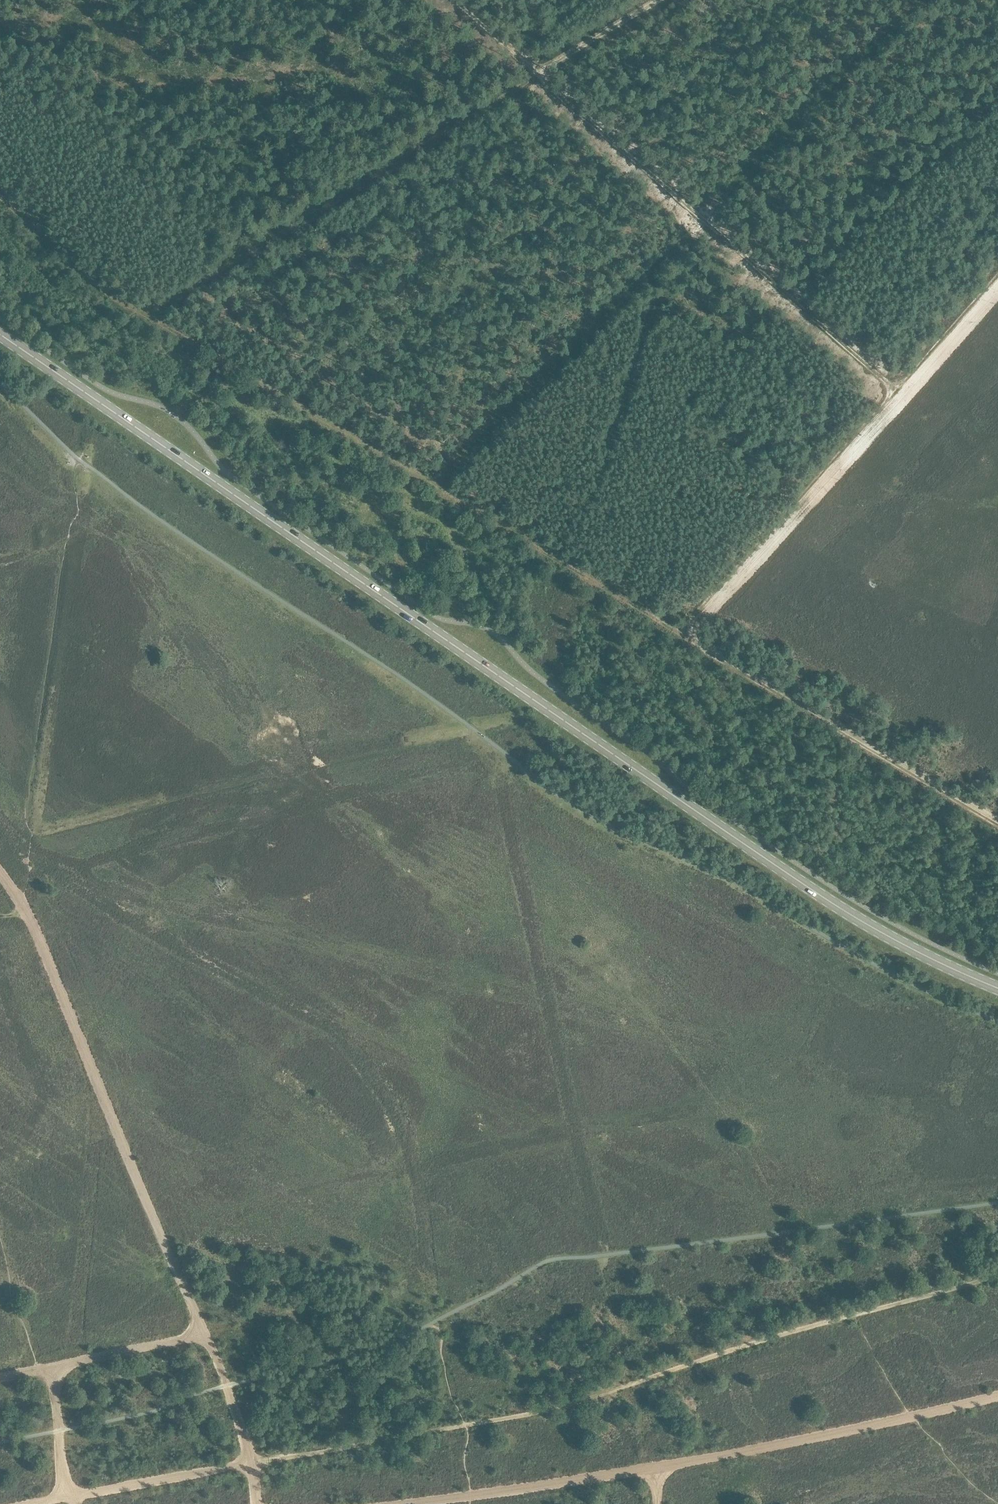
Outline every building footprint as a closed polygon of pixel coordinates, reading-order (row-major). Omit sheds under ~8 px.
[(338,465),(336,470),(349,476),(351,471),(338,465)] [(407,507),(404,510),(412,519),(416,516),(407,507)]
